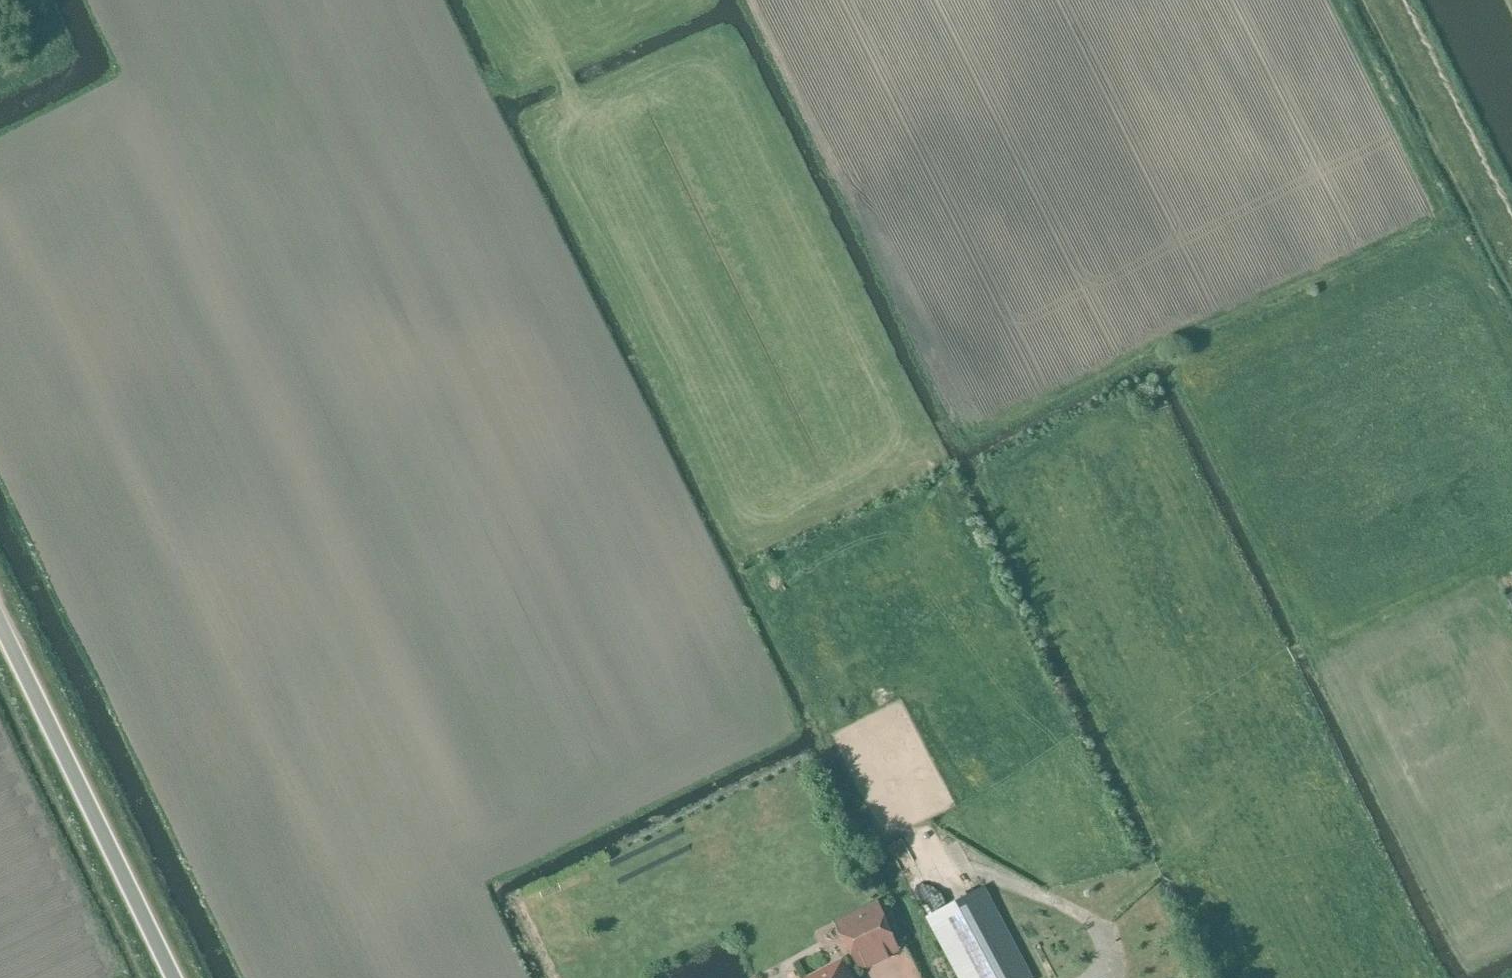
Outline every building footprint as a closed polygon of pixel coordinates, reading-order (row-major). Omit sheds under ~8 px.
[(984,885),(925,917),(958,977),(1033,977),(984,885)] [(899,951),(877,901),(834,921),(857,971),(899,951)] [(841,958),(804,977),(852,977),(841,958)]
